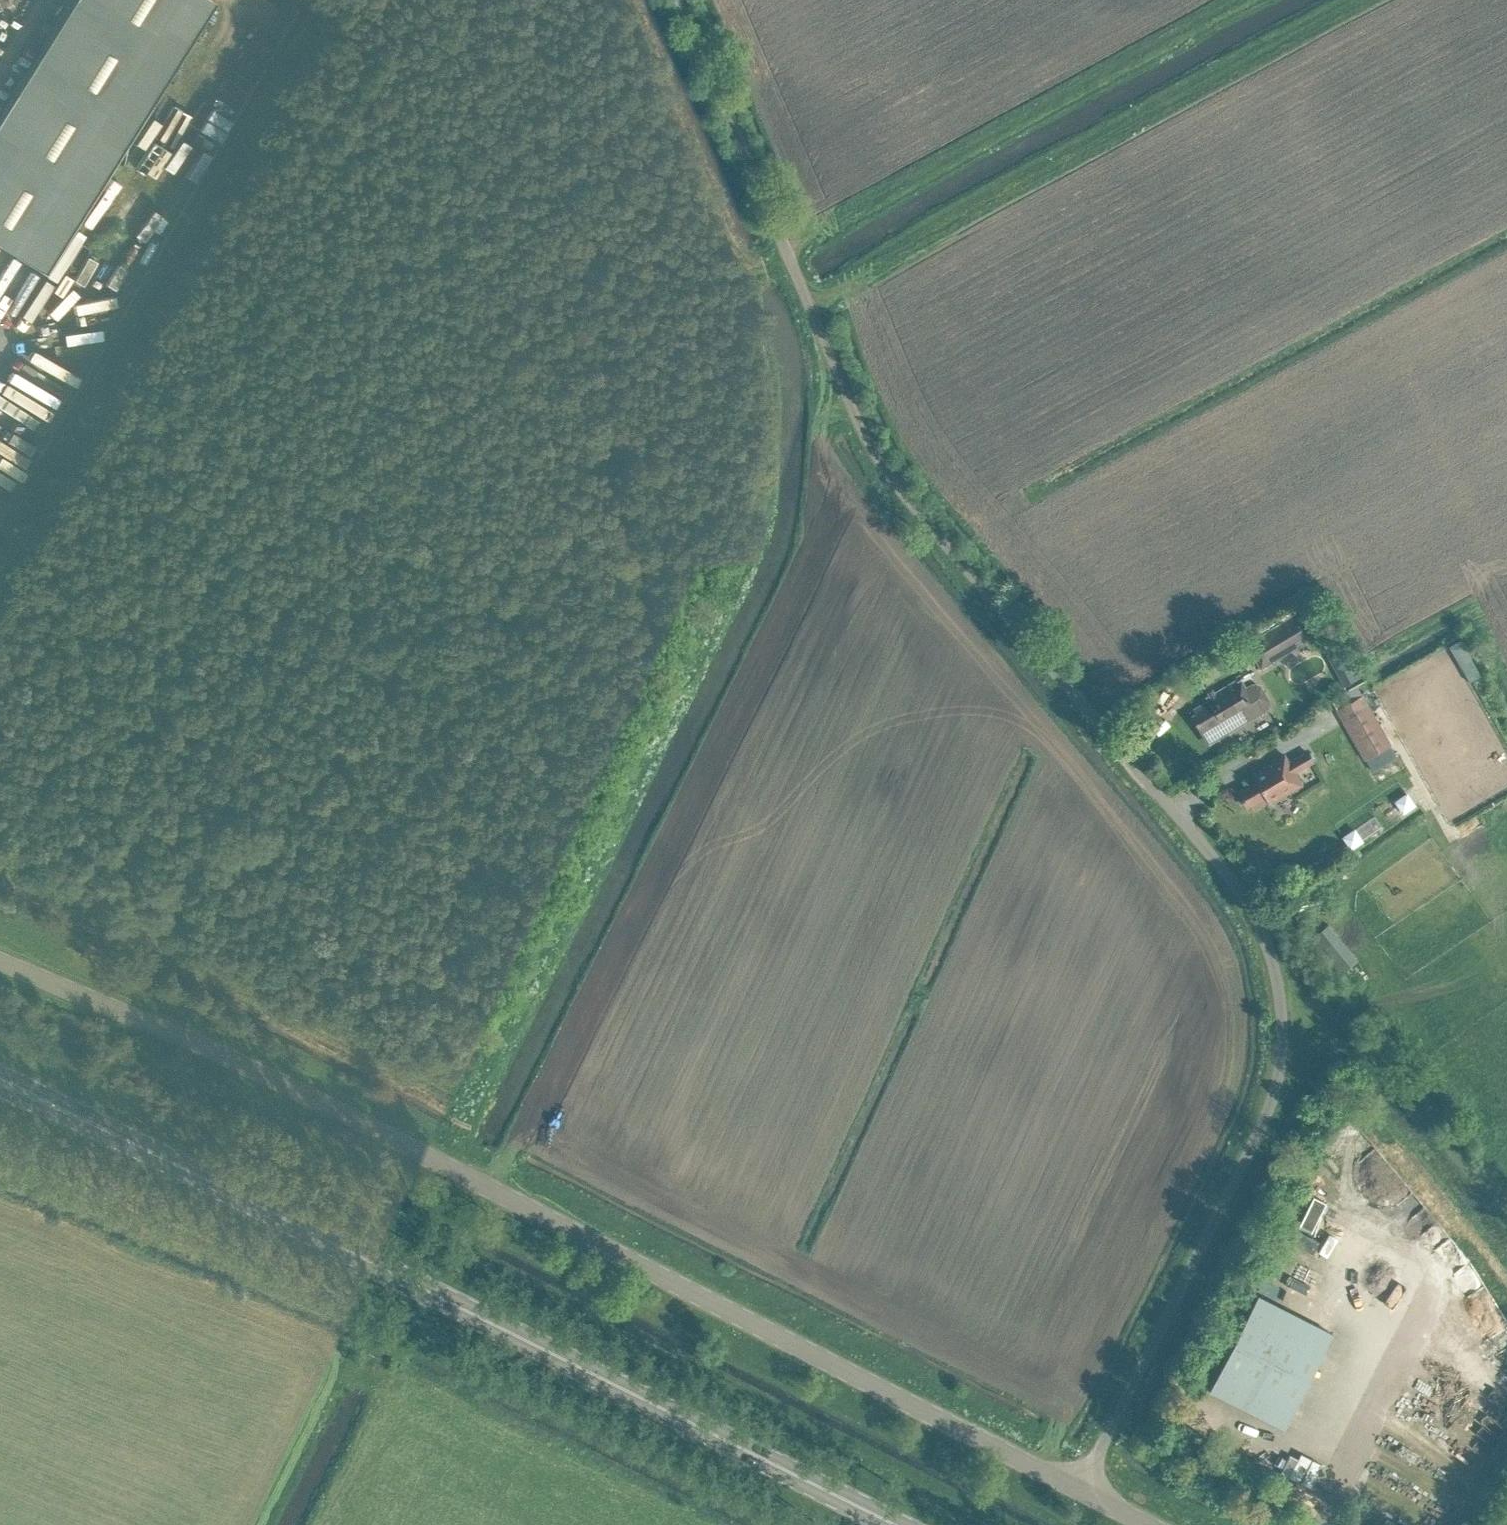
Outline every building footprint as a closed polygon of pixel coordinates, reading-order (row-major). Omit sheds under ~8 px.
[(209,3),(205,0),(71,0),(0,112),(0,249),(40,274),(209,3)] [(219,139),(232,119),(215,108),(202,129),(219,139)] [(167,163),(175,170),(185,159),(188,162),(200,148),(187,138),(167,163)] [(1321,603),(1314,592),(1293,605),(1297,610),(1244,642),(1259,667),(1314,634),(1302,614),(1321,603)] [(1379,751),(1391,744),(1362,693),(1374,687),(1368,676),(1330,697),(1337,708),(1335,709),(1364,760),(1379,751)] [(1245,687),(1240,678),(1237,679),(1236,678),(1205,696),(1207,700),(1193,708),(1196,712),(1191,715),(1206,739),(1223,729),(1225,732),(1257,713),(1264,709),(1267,705),(1267,700),(1259,685),(1255,683),(1250,684),(1245,687)] [(1379,751),(1364,760),(1370,771),(1397,755),(1391,744),(1379,751)] [(1302,783),(1295,771),(1313,761),(1307,750),(1289,761),(1284,753),(1252,772),(1256,780),(1238,790),(1246,805),(1250,803),(1253,808),(1267,799),(1269,802),(1302,783)] [(1402,811),(1415,803),(1407,790),(1394,799),(1402,811)] [(1362,838),(1380,825),(1373,815),(1355,828),(1362,838)] [(1362,838),(1355,828),(1354,827),(1341,836),(1350,849),(1363,840),(1362,838)] [(1276,1276),(1265,1298),(1276,1304),(1288,1282),(1276,1276)] [(1282,1427),(1331,1332),(1276,1304),(1265,1298),(1258,1295),(1209,1390),(1282,1427)] [(1288,1453),(1280,1470),(1287,1474),(1295,1456),(1288,1453)]
